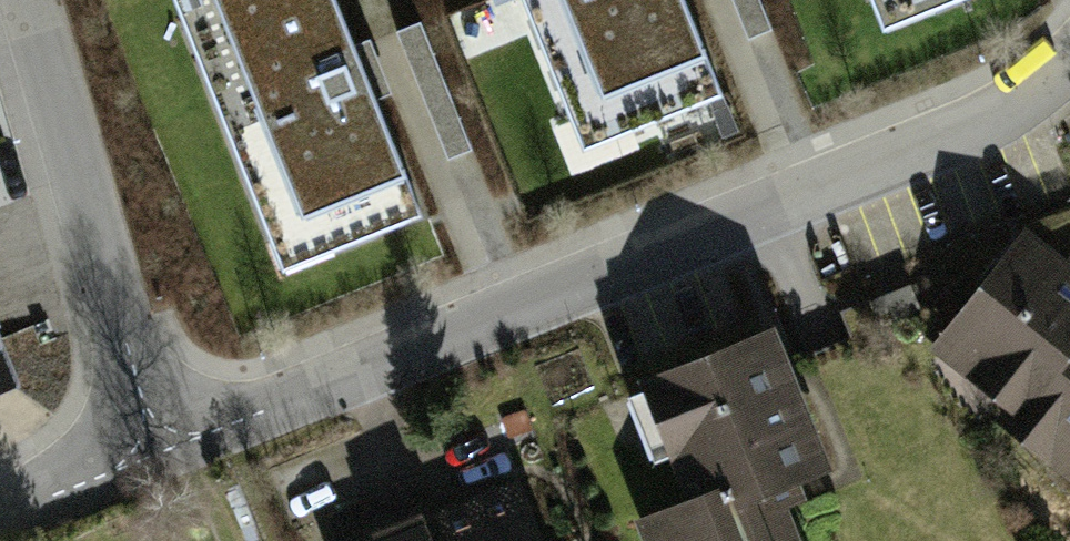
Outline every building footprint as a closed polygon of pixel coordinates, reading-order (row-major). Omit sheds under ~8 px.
[(289,277),(425,224),(337,0),(181,0),(289,277)] [(582,152),(712,99),(672,0),(520,0),(582,152)] [(746,31),(769,22),(761,0),(734,0),(746,31)] [(883,33),(965,0),(870,0),(883,33)] [(1025,256),(943,368),(1069,459),(1069,288),(1025,256)] [(0,318),(0,396),(25,387),(0,318)] [(784,339),(655,390),(702,508),(831,457),(784,339)] [(776,484),(653,530),(657,540),(798,540),(776,484)] [(369,540),(527,540),(510,493),(369,540)]
